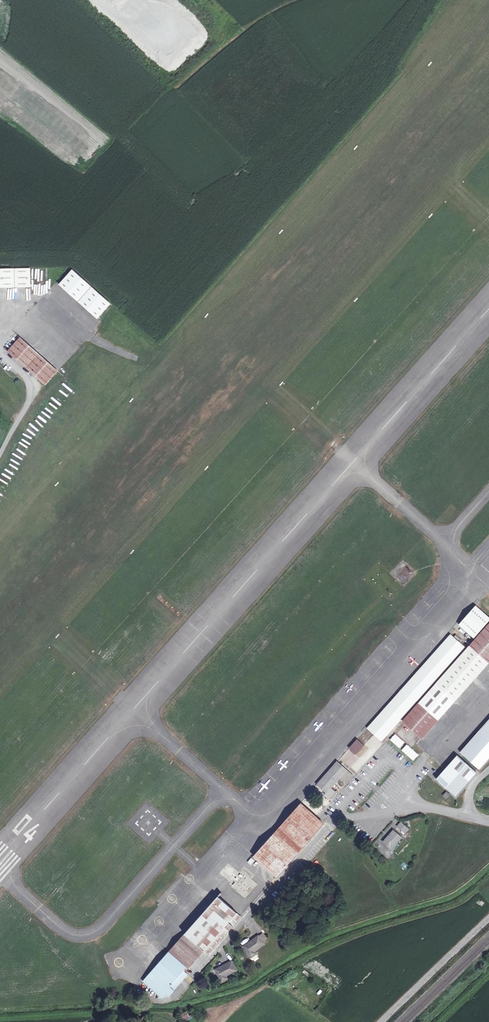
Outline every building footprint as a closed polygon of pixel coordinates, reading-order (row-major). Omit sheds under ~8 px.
[(31,287),(30,269),(0,269),(0,288),(31,287)] [(72,271),(60,285),(97,318),(110,304),(72,271)] [(8,352),(44,385),(58,371),(20,337),(8,352)] [(476,607),(459,626),(474,640),(488,623),(488,618),(476,607)] [(474,640),(465,649),(401,721),(422,740),(488,665),(488,623),(474,640)] [(438,649),(367,729),(381,742),(401,721),(465,649),(450,635),(438,649)] [(460,753),(478,768),(479,770),(488,759),(488,719),(460,753)] [(395,733),(389,739),(399,748),(405,742),(395,733)] [(356,755),(364,745),(357,739),(349,749),(356,755)] [(419,756),(406,744),(401,750),(414,761),(419,756)] [(466,784),(477,772),(475,771),(457,755),(444,770),(436,779),(455,796),(466,784)] [(321,780),(331,788),(340,778),(346,784),(353,776),(347,770),(337,762),(321,780)] [(336,793),(331,788),(321,780),(317,785),(326,793),(325,794),(330,799),(336,793)] [(462,790),(456,796),(459,798),(465,792),(462,790)] [(252,855),(275,876),(322,824),(299,803),(284,821),(252,855)] [(406,832),(409,829),(401,822),(397,826),(405,833),(406,832)] [(391,849),(401,837),(394,830),(383,842),(391,849)] [(243,873),(232,887),(245,898),(257,885),(243,873)] [(168,951),(188,969),(240,917),(216,896),(168,951)] [(258,936),(263,943),(267,940),(262,934),(258,936)] [(264,944),(263,943),(258,936),(244,947),(252,957),(256,954),(255,951),(264,944)] [(188,969),(168,951),(141,980),(142,981),(162,999),(166,995),(168,997),(188,975),(184,971),(188,969)] [(232,961),(216,970),(222,981),(227,979),(226,976),(236,970),(232,961)]
